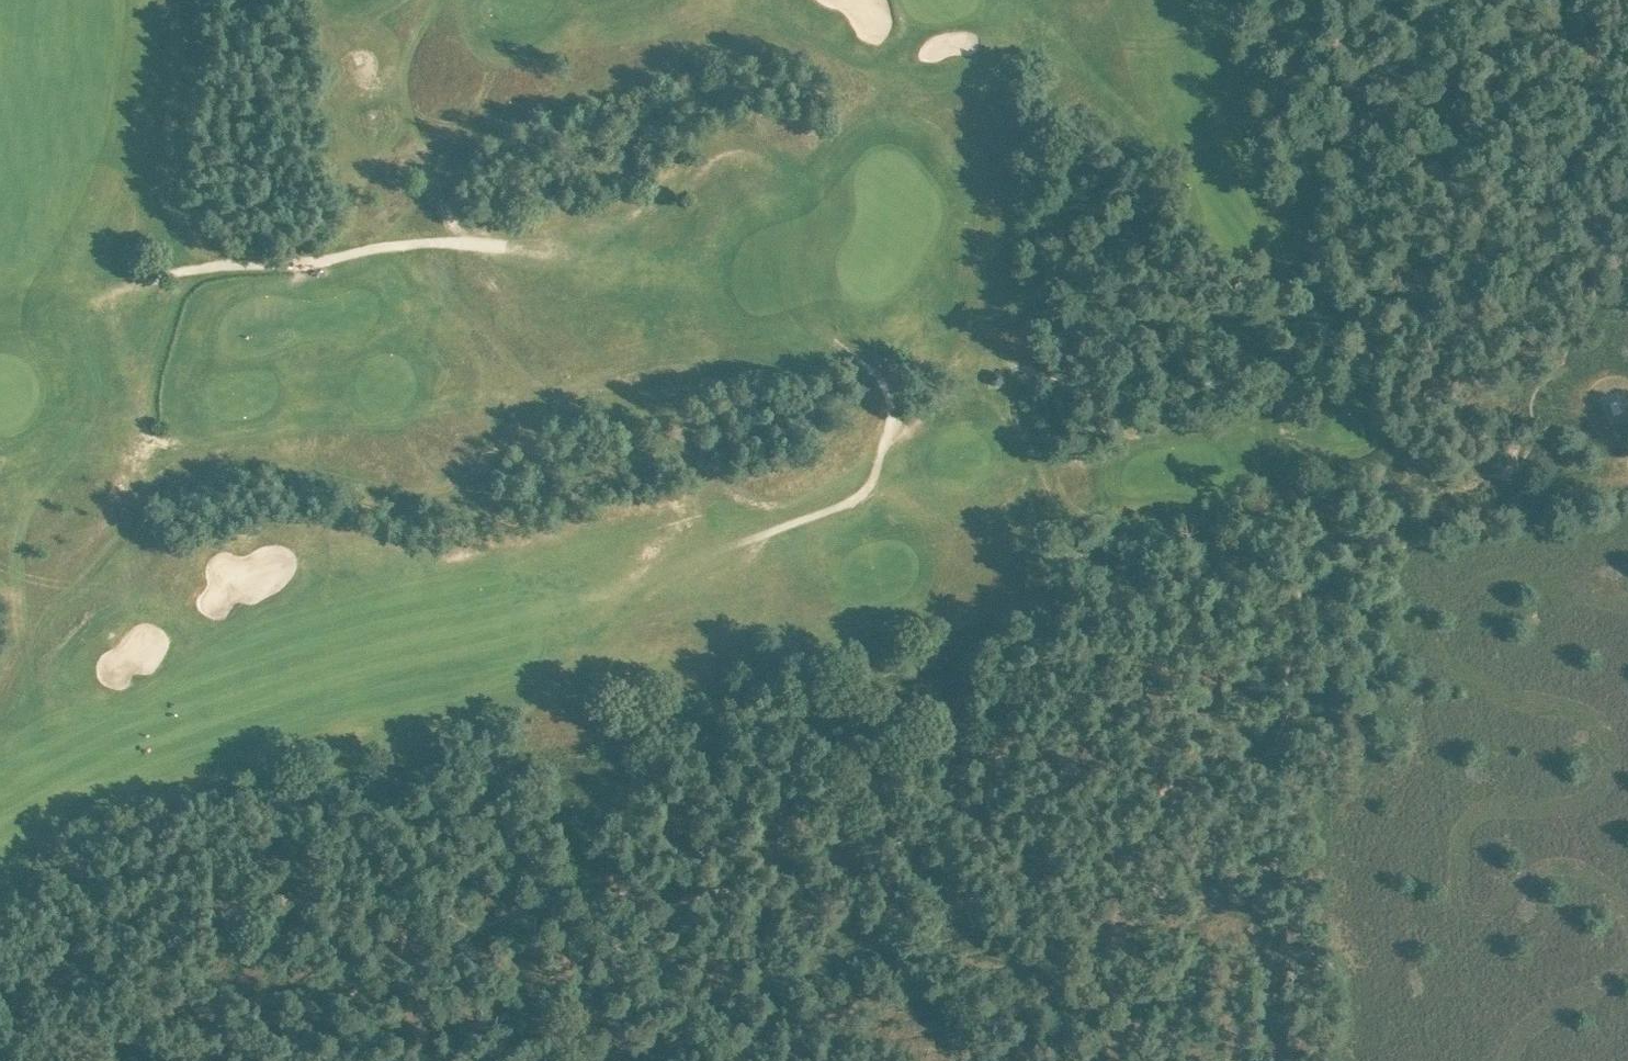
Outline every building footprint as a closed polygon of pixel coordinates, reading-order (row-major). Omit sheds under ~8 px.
[(990,376),(990,381),(994,385),(1000,385),(1004,381),(1004,376),(1000,372),(994,372),(990,376)]
